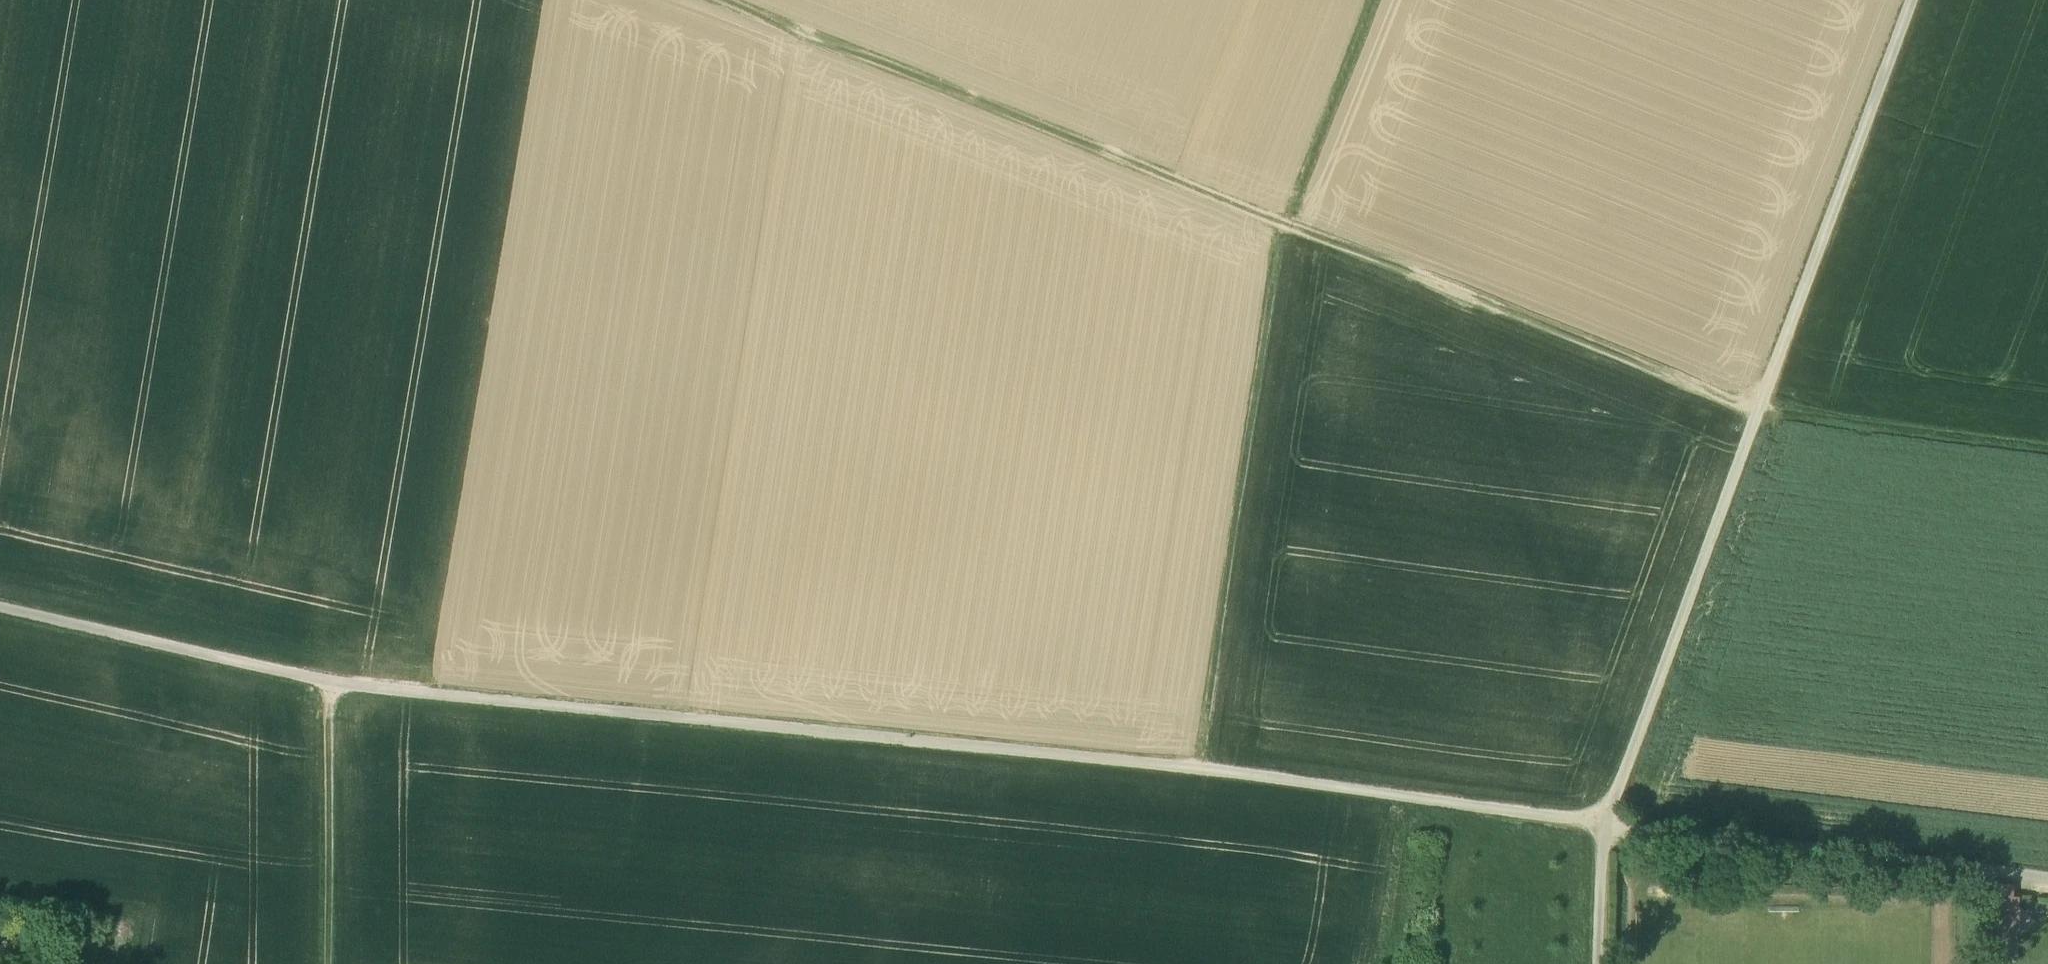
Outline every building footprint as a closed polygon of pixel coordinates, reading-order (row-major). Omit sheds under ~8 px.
[(2013,885),(1991,885),(1991,938),(2018,938),(2019,896),(2013,896),(2013,885)]
